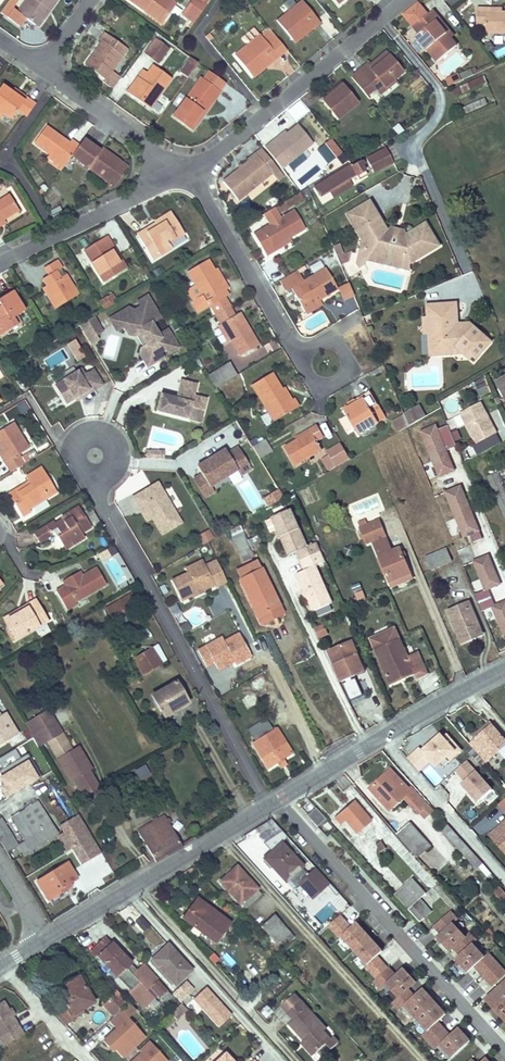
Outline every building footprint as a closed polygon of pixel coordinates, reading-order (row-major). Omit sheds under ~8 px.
[(34,25),(44,12),(42,10),(45,6),(49,10),(57,0),(26,0),(17,12),(20,14),(15,20),(24,26),(28,20),(34,25)] [(145,12),(147,9),(163,21),(176,3),(171,0),(128,0),(145,12)] [(182,14),(193,22),(207,4),(203,1),(201,0),(192,0),(182,14)] [(292,39),(310,25),(313,28),(320,23),(301,0),(276,20),(292,39)] [(44,12),(34,25),(37,27),(49,10),(45,6),(42,10),(44,12)] [(487,7),(477,7),(476,26),(485,26),(485,32),(504,33),(504,12),(501,12),(487,11),(487,7)] [(147,9),(145,12),(161,23),(163,21),(147,9)] [(449,36),(436,20),(439,18),(432,10),(413,25),(419,33),(416,36),(436,61),(456,45),(449,36)] [(439,18),(436,20),(449,36),(452,34),(439,18)] [(310,25),(292,39),(295,43),(313,28),(310,25)] [(234,54),(250,74),(268,59),(271,62),(278,57),(274,53),(281,48),(284,52),(286,50),(269,29),(261,35),(260,34),(234,54)] [(247,43),(258,35),(254,30),(243,38),(247,43)] [(120,78),(111,71),(122,56),(112,49),(117,42),(104,32),(99,40),(101,41),(84,65),(104,80),(102,82),(112,89),(120,78)] [(157,65),(169,49),(155,39),(144,54),(157,65)] [(117,42),(112,49),(122,56),(127,49),(117,42)] [(489,42),(484,47),(489,52),(494,47),(489,42)] [(274,53),(278,57),(284,52),(281,48),(274,53)] [(366,64),(351,77),(365,95),(374,88),(377,92),(393,79),(402,71),(386,51),(368,66),(366,64)] [(190,57),(179,72),(187,78),(198,63),(190,57)] [(268,59),(250,74),(252,77),(271,62),(268,59)] [(142,80),(137,77),(126,92),(149,108),(170,78),(153,65),(147,73),(142,80)] [(143,69),(137,77),(142,80),(147,73),(143,69)] [(457,75),(460,81),(472,75),(470,69),(457,75)] [(208,71),(202,80),(200,79),(172,116),(189,128),(200,112),(203,114),(219,92),(218,92),(225,83),(213,74),(208,71)] [(484,76),(453,89),(456,96),(487,82),(484,76)] [(393,79),(377,92),(380,95),(396,82),(393,79)] [(342,84),(321,101),(337,120),(358,103),(342,84)] [(10,93),(1,86),(0,88),(0,116),(2,113),(10,119),(17,110),(26,116),(34,104),(26,98),(23,102),(10,93)] [(14,89),(10,93),(23,102),(26,98),(14,89)] [(298,102),(290,109),(299,119),(307,112),(298,102)] [(200,112),(189,128),(192,130),(203,114),(200,112)] [(271,142),(264,147),(281,168),(313,143),(298,125),(287,133),(273,144),(271,142)] [(33,143),(49,154),(64,166),(71,156),(78,145),(70,139),(69,142),(62,137),(60,139),(54,135),(55,133),(46,126),(33,143)] [(285,131),(271,142),(273,144),(287,133),(285,131)] [(78,145),(71,156),(88,169),(90,165),(107,178),(119,162),(101,148),(99,151),(83,139),(78,145)] [(386,148),(366,158),(373,172),(393,161),(386,148)] [(261,150),(256,154),(265,165),(270,162),(261,150)] [(49,154),(46,158),(61,170),(64,166),(49,154)] [(265,165),(256,154),(222,181),(237,200),(270,173),(277,180),(282,176),(270,162),(265,165)] [(320,197),(329,191),(349,180),(357,175),(359,179),(367,175),(362,166),(365,164),(362,160),(352,166),(351,165),(315,187),(320,197)] [(90,165),(88,169),(112,186),(126,167),(119,162),(107,178),(90,165)] [(349,180),(329,191),(333,197),(352,186),(349,180)] [(285,200),(289,207),(303,199),(299,192),(285,200)] [(3,220),(18,210),(8,195),(0,200),(0,221),(3,220)] [(347,214),(366,247),(377,249),(380,255),(398,260),(404,256),(415,258),(438,244),(425,223),(410,232),(401,237),(388,233),(383,224),(369,202),(347,214)] [(280,218),(274,207),(263,214),(269,224),(280,218)] [(273,252),(272,249),(289,239),(305,229),(294,210),(269,224),(253,234),(266,256),(273,252)] [(147,234),(144,230),(136,234),(152,260),(171,249),(169,244),(183,235),(170,212),(154,222),(155,223),(157,227),(147,234)] [(155,223),(144,230),(147,234),(157,227),(155,223)] [(410,232),(383,224),(388,233),(401,237),(410,232)] [(83,250),(84,251),(92,265),(103,282),(123,271),(107,245),(110,243),(111,243),(107,236),(83,250)] [(289,239),(272,249),(273,252),(291,242),(289,239)] [(110,243),(107,245),(123,271),(126,268),(110,243)] [(377,249),(366,247),(358,252),(356,262),(358,267),(364,264),(366,260),(384,265),(406,270),(408,262),(415,258),(404,256),(398,260),(380,255),(377,249)] [(92,265),(84,251),(75,256),(84,270),(92,265)] [(350,252),(337,257),(340,265),(349,261),(350,252)] [(63,283),(60,278),(56,271),(61,267),(57,260),(43,268),(48,275),(41,279),(45,286),(42,288),(55,308),(77,294),(69,280),(63,283)] [(228,296),(225,291),(228,289),(224,281),(221,283),(214,271),(208,260),(188,272),(196,285),(187,291),(193,301),(191,302),(198,314),(210,306),(216,315),(229,307),(224,298),(228,296)] [(313,273),(324,268),(320,261),(309,267),(313,273)] [(297,270),(279,280),(286,292),(291,289),(300,304),(317,295),(319,299),(337,288),(325,267),(303,280),(297,270)] [(217,270),(214,271),(221,283),(224,281),(217,270)] [(65,275),(60,278),(63,283),(69,280),(65,275)] [(353,295),(348,283),(337,287),(343,300),(353,295)] [(16,326),(12,319),(16,316),(24,312),(12,292),(0,299),(0,335),(16,326)] [(111,294),(106,297),(111,305),(116,302),(111,294)] [(317,295),(300,304),(305,313),(322,304),(319,299),(317,295)] [(106,297),(97,302),(103,311),(111,305),(106,297)] [(128,335),(135,337),(140,334),(146,344),(141,347),(139,354),(143,359),(148,356),(151,357),(154,362),(163,356),(160,351),(165,349),(168,354),(177,348),(166,329),(157,335),(150,323),(159,318),(146,297),(137,302),(140,307),(133,311),(127,309),(119,314),(123,321),(122,326),(128,335)] [(435,326),(435,333),(436,344),(443,351),(453,350),(457,346),(463,352),(471,358),(473,355),(476,358),(491,341),(472,325),(462,326),(461,327),(454,321),(457,317),(456,302),(426,304),(427,318),(435,326)] [(229,307),(216,315),(221,325),(230,340),(239,356),(258,344),(240,313),(235,316),(229,307)] [(123,321),(119,314),(109,320),(115,330),(122,326),(123,321)] [(16,316),(12,319),(16,326),(20,323),(16,316)] [(97,336),(104,332),(96,317),(80,327),(89,341),(97,336)] [(230,340),(221,325),(218,326),(227,341),(230,340)] [(436,344),(435,333),(428,333),(429,354),(445,353),(463,352),(457,346),(453,350),(443,351),(436,344)] [(146,344),(140,334),(135,337),(141,347),(146,344)] [(97,336),(89,341),(92,347),(100,342),(97,336)] [(76,341),(69,346),(78,363),(86,358),(76,341)] [(228,363),(208,375),(216,387),(236,375),(228,363)] [(81,369),(54,386),(65,404),(75,398),(73,396),(80,392),(82,394),(92,388),(94,390),(102,386),(92,370),(85,374),(81,369)] [(251,384),(263,405),(266,403),(276,419),(298,406),(293,398),(290,399),(285,390),(282,392),(280,389),(270,373),(251,384)] [(495,380),(504,397),(504,386),(500,377),(495,380)] [(204,416),(208,399),(196,396),(198,385),(182,380),(177,398),(176,398),(171,400),(166,399),(167,396),(160,394),(156,412),(190,420),(191,413),(204,416)] [(486,381),(477,383),(481,396),(489,393),(486,381)] [(76,401),(94,390),(92,388),(82,394),(80,392),(73,396),(75,398),(76,401)] [(356,402),(349,406),(343,409),(347,416),(351,422),(355,428),(358,434),(378,422),(370,408),(377,404),(369,390),(354,399),(356,402)] [(479,402),(459,413),(475,443),(495,432),(479,402)] [(266,403),(263,405),(273,421),(276,419),(266,403)] [(425,415),(419,405),(403,414),(408,425),(425,415)] [(202,424),(204,416),(191,413),(190,420),(202,424)] [(403,414),(392,420),(398,430),(405,427),(408,425),(403,414)] [(351,422),(347,416),(340,420),(348,432),(355,428),(351,422)] [(6,460),(3,462),(9,472),(23,464),(17,455),(27,448),(12,423),(0,430),(0,450),(6,460)] [(295,436),(297,439),(311,431),(316,440),(323,436),(316,424),(295,436)] [(456,446),(449,429),(447,424),(436,429),(435,425),(419,431),(438,476),(453,470),(445,450),(456,446)] [(311,431),(297,439),(284,446),(294,464),(321,448),(316,440),(311,431)] [(258,436),(248,441),(251,446),(261,441),(258,436)] [(259,458),(271,450),(264,439),(251,446),(259,458)] [(351,458),(342,444),(328,452),(337,466),(351,458)] [(251,469),(237,447),(227,454),(224,450),(197,467),(201,475),(209,487),(236,471),(240,476),(251,469)] [(155,459),(155,451),(145,450),(145,458),(155,459)] [(163,459),(163,451),(155,451),(155,459),(163,459)] [(497,472),(504,468),(504,461),(495,466),(497,472)] [(17,492),(15,489),(8,494),(21,516),(29,511),(28,509),(56,492),(41,468),(25,477),(28,482),(30,484),(17,492)] [(497,472),(487,476),(504,517),(504,516),(504,489),(497,472)] [(209,487),(201,475),(194,480),(204,497),(212,492),(209,487)] [(28,482),(15,489),(17,492),(30,484),(28,482)] [(181,523),(157,483),(132,498),(137,507),(143,504),(151,518),(161,535),(181,523)] [(482,538),(460,485),(444,492),(463,537),(470,534),(473,542),(482,538)] [(267,506),(282,497),(278,489),(263,498),(267,506)] [(151,518),(143,504),(137,507),(146,522),(151,518)] [(63,522),(61,520),(54,524),(53,522),(33,534),(38,542),(50,535),(49,532),(56,528),(60,534),(56,536),(62,546),(70,541),(72,545),(83,538),(80,532),(90,526),(78,507),(68,513),(71,517),(63,522)] [(98,521),(90,508),(84,512),(92,525),(98,521)] [(289,508),(270,516),(276,528),(287,554),(295,551),(303,569),(295,573),(312,611),(330,603),(314,566),(325,561),(315,540),(305,545),(289,508)] [(68,513),(60,518),(61,520),(63,522),(71,517),(68,513)] [(270,516),(263,519),(268,531),(276,528),(270,516)] [(362,520),(364,525),(371,541),(386,535),(379,519),(367,524),(365,519),(362,520)] [(248,536),(254,534),(250,520),(243,522),(248,536)] [(358,528),(365,544),(371,541),(364,525),(362,520),(357,522),(360,527),(358,528)] [(453,534),(460,531),(457,522),(449,525),(453,534)] [(229,530),(232,536),(241,532),(239,526),(229,530)] [(208,531),(198,537),(202,546),(213,541),(208,531)] [(241,532),(232,536),(231,537),(242,561),(252,556),(250,551),(245,541),(241,532)] [(386,535),(371,541),(372,544),(387,538),(386,535)] [(256,536),(245,541),(250,551),(261,546),(256,536)] [(387,538),(372,544),(374,548),(388,582),(410,572),(400,547),(392,550),(387,538)] [(70,541),(62,546),(64,549),(72,545),(70,541)] [(446,547),(424,556),(430,570),(451,561),(446,547)] [(500,584),(488,555),(473,561),(485,590),(474,594),(478,603),(491,597),(488,589),(500,584)] [(180,600),(192,594),(194,594),(193,592),(199,589),(200,591),(201,590),(213,585),(214,588),(226,582),(215,559),(204,565),(195,569),(193,564),(184,568),(186,572),(171,580),(180,600)] [(201,560),(193,564),(195,569),(204,565),(201,560)] [(239,580),(256,617),(278,606),(262,571),(260,571),(255,561),(236,570),(240,579),(239,580)] [(75,579),(72,574),(62,580),(65,585),(55,591),(66,610),(76,605),(74,602),(105,584),(95,567),(81,575),(75,579)] [(78,571),(72,574),(75,579),(81,575),(78,571)] [(348,575),(355,593),(363,590),(356,572),(348,575)] [(410,572),(388,582),(390,586),(412,577),(410,572)] [(471,582),(475,591),(484,587),(480,579),(471,582)] [(194,594),(192,594),(194,597),(202,594),(201,590),(200,591),(199,589),(193,592),(194,594)] [(135,590),(105,607),(112,619),(142,601),(135,590)] [(504,635),(504,601),(495,605),(491,597),(478,603),(481,612),(492,607),(504,636),(504,635)] [(11,625),(7,628),(14,640),(47,621),(35,599),(26,605),(27,608),(7,619),(11,625)] [(447,610),(455,628),(458,627),(464,641),(482,634),(468,601),(447,610)] [(26,605),(2,618),(7,628),(11,625),(7,619),(27,608),(26,605)] [(278,606),(256,617),(260,624),(282,613),(278,606)] [(329,636),(324,626),(317,629),(321,639),(329,636)] [(458,627),(455,628),(460,643),(464,641),(458,627)] [(249,653),(237,631),(222,639),(219,635),(195,648),(205,665),(212,660),(214,663),(229,655),(232,659),(233,662),(249,653)] [(426,673),(417,653),(406,658),(395,632),(372,642),(388,678),(399,674),(401,678),(413,673),(415,678),(426,673)] [(352,643),(329,652),(342,683),(354,677),(365,672),(352,643)] [(150,648),(133,659),(142,675),(160,663),(150,648)] [(216,667),(232,659),(229,655),(214,663),(216,667)] [(390,683),(401,678),(399,674),(388,678),(390,683)] [(269,685),(264,676),(253,682),(258,691),(269,685)] [(354,677),(342,683),(349,699),(362,693),(354,677)] [(151,695),(162,714),(178,706),(180,708),(188,703),(184,696),(175,681),(151,695)] [(259,702),(254,693),(243,701),(248,709),(259,702)] [(371,719),(364,705),(352,710),(359,725),(371,719)] [(178,706),(162,714),(164,717),(172,712),(180,708),(178,706)] [(71,750),(47,709),(28,720),(43,744),(47,742),(71,781),(73,780),(88,771),(91,770),(77,747),(71,750)] [(17,734),(4,713),(0,715),(0,744),(17,734)] [(249,731),(255,741),(273,730),(267,720),(249,731)] [(473,736),(475,738),(481,732),(483,734),(494,725),(490,720),(473,736)] [(475,738),(476,739),(491,757),(504,744),(504,736),(495,724),(494,725),(483,734),(481,732),(475,738)] [(255,741),(252,743),(268,768),(291,754),(275,729),(273,730),(255,741)] [(460,751),(446,734),(434,745),(432,742),(425,748),(422,751),(420,749),(417,750),(408,759),(409,760),(418,771),(430,761),(435,767),(439,764),(442,767),(460,751)] [(484,763),(491,757),(476,739),(469,746),(484,763)] [(462,783),(469,792),(467,793),(478,806),(480,804),(484,801),(487,805),(497,796),(466,761),(456,770),(465,780),(462,783)] [(389,810),(403,797),(405,796),(419,812),(421,811),(434,825),(431,828),(436,834),(439,831),(440,833),(442,831),(476,869),(483,864),(465,844),(429,803),(427,805),(413,788),(410,790),(408,788),(391,768),(369,787),(389,810)] [(99,788),(88,771),(73,780),(83,798),(99,788)] [(0,790),(0,793),(2,800),(10,798),(7,787),(0,790)] [(135,789),(129,793),(133,802),(140,798),(135,789)] [(405,796),(403,797),(418,813),(419,812),(405,796)] [(353,801),(334,817),(339,823),(344,820),(356,834),(371,821),(353,801)] [(21,835),(25,841),(39,832),(38,829),(49,822),(37,802),(11,818),(10,816),(7,818),(10,823),(13,821),(21,833),(21,835)] [(315,807),(306,815),(316,826),(325,818),(324,817),(315,807)] [(473,827),(481,837),(503,818),(495,809),(473,827)] [(136,831),(153,859),(155,862),(182,847),(181,846),(163,815),(156,819),(155,817),(152,819),(153,821),(136,831)] [(101,853),(91,836),(81,820),(58,834),(68,851),(73,848),(83,864),(101,853)] [(489,835),(504,853),(504,820),(489,835)] [(25,841),(13,848),(15,850),(12,852),(16,859),(57,834),(49,822),(38,829),(39,832),(25,841)] [(409,822),(396,833),(417,857),(420,854),(430,846),(409,822)] [(381,841),(376,844),(381,851),(386,848),(381,841)] [(275,852),(272,850),(264,857),(285,881),(288,879),(295,886),(299,882),(313,898),(329,884),(316,870),(314,867),(307,874),(300,867),(302,865),(280,842),(275,847),(278,849),(275,852)] [(64,890),(62,886),(67,884),(75,878),(66,863),(36,881),(47,900),(64,890)] [(230,877),(228,874),(219,882),(244,909),(260,894),(256,890),(257,889),(236,867),(231,871),(233,874),(230,877)] [(412,878),(394,894),(419,922),(424,918),(412,905),(420,898),(425,893),(412,878)] [(493,892),(498,898),(504,893),(499,887),(493,892)] [(420,898),(412,905),(424,918),(431,911),(420,898)] [(231,923),(199,900),(183,920),(215,944),(231,923)] [(450,911),(436,923),(443,931),(440,934),(436,938),(448,952),(452,948),(455,946),(455,945),(464,936),(453,923),(457,919),(450,911)] [(260,927),(276,945),(288,934),(289,934),(273,916),(260,927)] [(341,937),(351,928),(341,917),(329,927),(340,939),(341,937)] [(136,925),(156,946),(162,940),(149,926),(148,927),(141,920),(136,925)] [(443,931),(436,923),(433,926),(440,934),(443,931)] [(353,950),(368,937),(356,924),(351,928),(341,937),(353,950)] [(455,945),(455,946),(461,952),(458,955),(454,959),(467,972),(473,966),(483,957),(471,944),(476,940),(469,932),(464,936),(455,945)] [(288,934),(276,945),(281,950),(293,939),(288,934)] [(105,937),(89,952),(94,958),(97,956),(131,993),(131,994),(143,1008),(156,996),(158,999),(161,996),(166,1002),(171,997),(157,982),(156,979),(143,964),(131,975),(126,969),(131,964),(105,937)] [(368,937),(353,950),(366,964),(364,966),(375,979),(387,968),(379,959),(376,963),(373,959),(381,951),(368,937)] [(162,956),(154,963),(174,985),(190,971),(167,945),(159,952),(162,956)] [(461,952),(455,946),(452,948),(458,955),(461,952)] [(159,952),(151,960),(154,963),(162,956),(159,952)] [(219,959),(213,952),(209,957),(215,963),(219,959)] [(473,966),(479,973),(493,960),(487,953),(483,957),(473,966)] [(499,966),(493,960),(479,973),(485,979),(499,966)] [(491,986),(504,974),(504,973),(499,966),(485,979),(491,986)] [(375,979),(372,981),(380,990),(385,985),(397,997),(397,998),(407,989),(415,981),(403,968),(395,975),(387,967),(387,968),(375,979)] [(190,971),(174,985),(178,989),(194,975),(190,971)] [(78,977),(65,985),(67,988),(80,981),(78,977)] [(67,988),(65,985),(56,990),(66,1008),(71,1016),(93,1002),(80,981),(67,988)] [(195,991),(187,983),(181,989),(188,997),(195,991)] [(492,992),(504,1006),(504,990),(500,985),(492,992)] [(98,996),(103,1001),(112,994),(107,988),(98,996)] [(413,996),(407,989),(397,998),(397,997),(391,1002),(398,1010),(403,1005),(415,1018),(433,1001),(421,988),(413,996)] [(208,989),(194,1001),(219,1029),(233,1017),(208,989)] [(112,994),(103,1001),(102,1003),(113,1016),(128,1003),(115,990),(112,994)] [(484,1000),(500,1018),(504,1014),(504,1006),(492,992),(484,1000)] [(325,1030),(294,995),(281,1007),(293,1021),(290,1024),(306,1043),(303,1046),(312,1056),(316,1053),(325,1045),(330,1050),(338,1044),(332,1038),(330,1040),(322,1032),(325,1030)] [(5,1001),(0,1004),(0,1038),(5,1046),(25,1033),(5,1001)] [(433,1001),(415,1018),(426,1030),(421,1035),(427,1042),(443,1028),(436,1022),(445,1014),(433,1001)] [(122,1057),(145,1036),(128,1017),(135,1011),(128,1003),(113,1016),(109,1020),(116,1028),(103,1040),(108,1046),(111,1044),(115,1049),(122,1057)] [(186,1010),(180,1003),(176,1007),(182,1013),(186,1010)] [(176,1019),(182,1013),(176,1007),(170,1013),(176,1019)] [(71,1016),(66,1008),(56,1014),(65,1024),(71,1016)] [(443,1028),(427,1042),(434,1049),(439,1044),(451,1057),(469,1041),(457,1027),(449,1035),(443,1028)] [(167,1060),(150,1041),(139,1050),(141,1052),(132,1060),(167,1060)] [(321,1058),(330,1050),(325,1045),(316,1053),(321,1058)] [(225,1053),(216,1060),(233,1060),(225,1053)]
